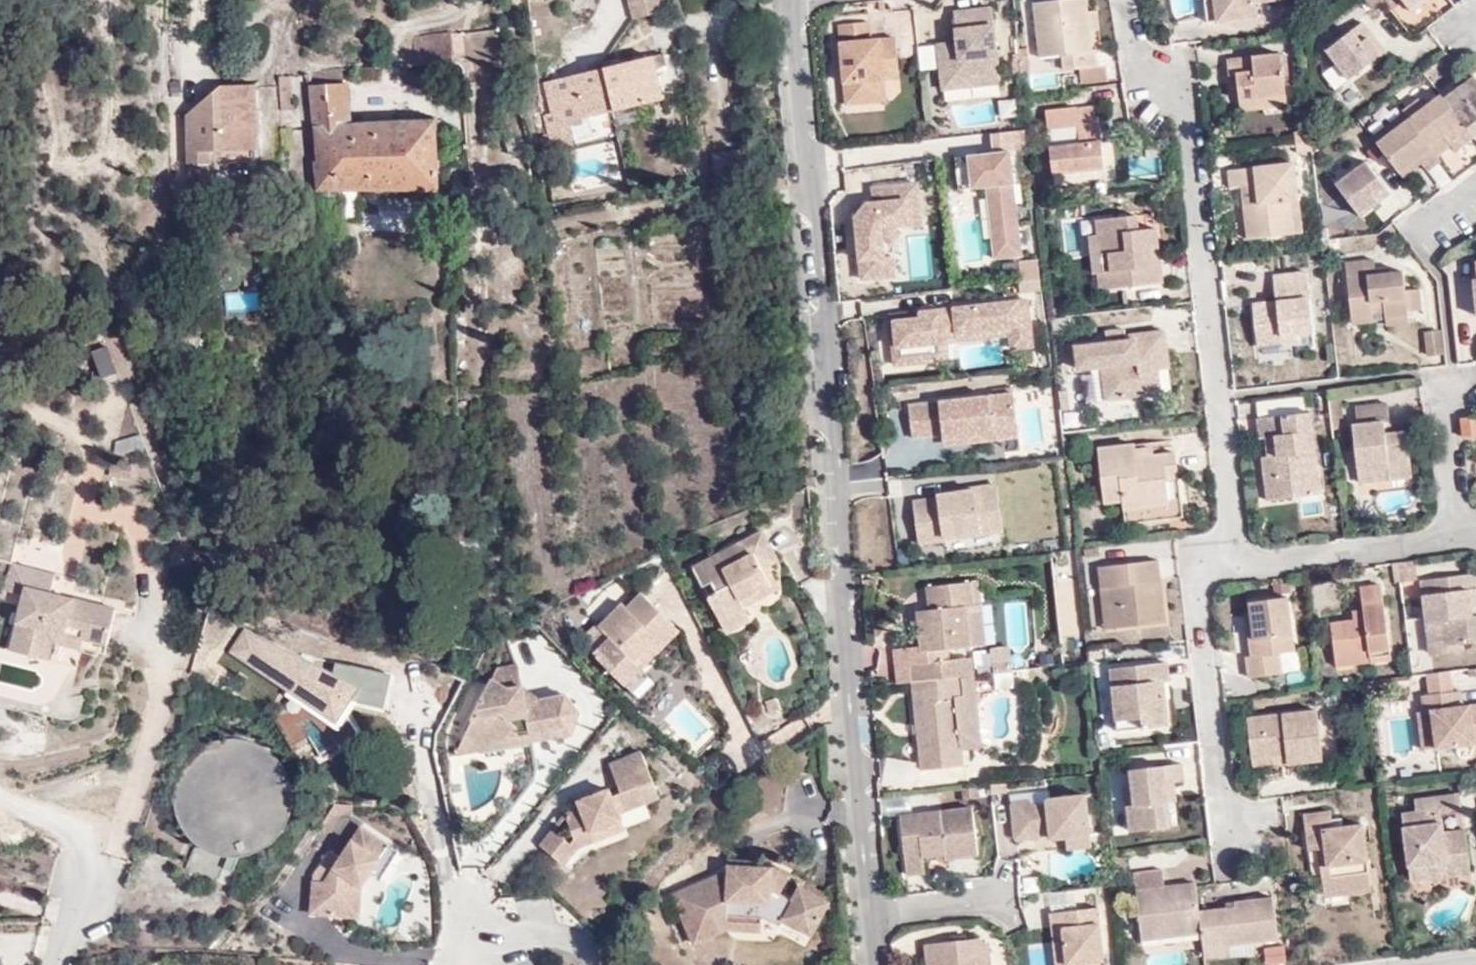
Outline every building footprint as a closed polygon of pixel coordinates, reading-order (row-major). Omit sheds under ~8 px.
[(671,7),(669,0),(637,0),(641,16),(671,7)] [(1093,21),(1091,3),(1090,0),(1034,0),(1040,51),(1062,49),(1064,62),(1102,58),(1100,41),(1096,41),(1093,21)] [(1210,16),(1221,15),(1220,0),(1208,0),(1210,16)] [(1221,15),(1258,11),(1257,0),(1220,0),(1221,15)] [(1103,2),(1091,3),(1093,21),(1104,20),(1103,2)] [(996,67),(990,5),(952,9),(957,42),(936,44),(941,88),(973,84),(972,70),(996,67)] [(1352,72),(1382,47),(1370,31),(1374,27),(1365,15),(1330,43),(1352,72)] [(869,20),(836,23),(843,104),(875,101),(873,80),(883,79),(883,71),(897,69),(894,35),(870,38),(869,20)] [(458,33),(415,39),(420,75),(463,69),(458,33)] [(1238,66),(1241,93),(1289,87),(1283,46),(1227,53),(1228,66),(1238,66)] [(659,53),(601,69),(610,114),(610,115),(671,99),(659,53)] [(1035,72),(1059,69),(1057,56),(1034,59),(1035,72)] [(973,84),(998,81),(996,67),(972,70),(973,84)] [(610,114),(601,69),(550,82),(557,110),(550,112),(555,131),(549,132),(553,151),(580,145),(576,123),(610,115),(610,114)] [(883,71),(883,79),(898,78),(897,69),(883,71)] [(1441,87),(1443,90),(1475,131),(1475,130),(1475,70),(1461,81),(1455,75),(1441,87)] [(299,106),(298,76),(290,76),(290,105),(299,106)] [(260,147),(260,80),(227,79),(189,111),(191,183),(213,184),(212,148),(260,147)] [(875,101),(884,101),(883,79),(873,80),(875,101)] [(351,126),(347,84),(316,87),(326,162),(320,162),(321,192),(442,192),(440,119),(351,126)] [(1242,103),(1290,98),(1289,87),(1241,93),(1242,103)] [(1453,137),(1458,144),(1475,131),(1443,90),(1423,104),(1417,96),(1405,105),(1411,114),(1437,149),(1453,137)] [(1107,160),(1099,98),(1075,100),(1076,113),(1049,118),(1053,155),(1066,154),(1068,166),(1107,160)] [(997,101),(1000,120),(1016,117),(1013,99),(997,101)] [(1405,105),(1372,130),(1379,138),(1411,114),(1405,105)] [(1429,164),(1442,155),(1437,149),(1411,114),(1379,138),(1402,167),(1421,153),(1429,164)] [(1313,125),(1298,127),(1299,136),(1314,134),(1313,125)] [(1300,149),(1315,147),(1314,134),(1299,136),(1300,149)] [(1004,150),(948,156),(951,188),(979,185),(987,257),(1015,254),(1004,150)] [(1257,181),(1259,201),(1243,204),(1245,232),(1296,224),(1293,198),(1302,196),(1297,157),(1228,166),(1230,184),(1241,183),(1257,181)] [(1362,212),(1392,188),(1369,157),(1339,182),(1362,212)] [(1257,181),(1241,183),(1243,204),(1259,201),(1257,181)] [(893,222),(895,220),(911,218),(908,182),(866,186),(866,197),(858,198),(844,214),(850,276),(885,272),(882,235),(885,232),(893,222)] [(1158,219),(1157,205),(1140,207),(1142,220),(1158,219)] [(1120,278),(1169,272),(1167,254),(1153,255),(1152,240),(1161,239),(1158,219),(1142,220),(1140,207),(1095,213),(1097,230),(1106,230),(1110,261),(1119,260),(1120,278)] [(1088,231),(1091,263),(1095,263),(1110,261),(1106,230),(1097,230),(1088,231)] [(1153,255),(1167,254),(1166,238),(1161,239),(1152,240),(1153,255)] [(1373,284),(1386,282),(1387,294),(1415,290),(1426,289),(1424,265),(1411,267),(1408,249),(1377,253),(1375,238),(1348,240),(1352,295),(1374,293),(1373,284)] [(1019,261),(1020,279),(1037,278),(1036,260),(1019,261)] [(1110,261),(1095,263),(1097,280),(1120,278),(1119,260),(1110,261)] [(1280,336),(1279,326),(1297,325),(1314,324),(1308,287),(1299,288),(1299,281),(1307,279),(1304,262),(1272,266),(1275,291),(1249,293),(1255,338),(1280,336)] [(1415,290),(1387,294),(1387,306),(1416,303),(1415,290)] [(256,309),(255,292),(224,294),(226,312),(256,309)] [(1353,305),(1374,303),(1374,293),(1352,295),(1353,305)] [(1030,299),(893,315),(899,363),(930,359),(928,341),(948,339),(1014,332),(1033,329),(1030,299)] [(1134,315),(1104,320),(1106,333),(1136,329),(1136,325),(1134,315)] [(1114,359),(1118,391),(1135,389),(1133,377),(1161,373),(1160,360),(1169,359),(1164,321),(1136,325),(1136,329),(1106,333),(1072,337),(1076,363),(1100,361),(1114,359)] [(1279,326),(1280,336),(1298,334),(1297,325),(1279,326)] [(1035,343),(1033,329),(1014,332),(1015,346),(1035,343)] [(1439,329),(1422,332),(1426,356),(1443,353),(1439,329)] [(948,339),(928,341),(930,359),(951,357),(948,339)] [(995,363),(994,343),(963,345),(964,365),(995,363)] [(1100,361),(1104,393),(1118,391),(1114,359),(1100,361)] [(1135,389),(1163,384),(1161,373),(1133,377),(1135,389)] [(996,388),(997,394),(942,401),(911,404),(915,437),(948,433),(948,438),(955,443),(1000,439),(999,426),(1020,423),(1017,392),(1016,386),(996,388)] [(1352,421),(1358,460),(1385,457),(1388,472),(1412,469),(1406,424),(1385,427),(1383,414),(1388,413),(1386,396),(1355,400),(1356,419),(1352,421)] [(1263,413),(1265,431),(1271,431),(1282,430),(1283,448),(1273,450),(1278,470),(1284,468),(1286,492),(1324,486),(1312,407),(1263,413)] [(1461,413),(1464,438),(1475,437),(1475,411),(1461,413)] [(1020,423),(999,426),(1000,439),(1021,436),(1020,423)] [(1282,430),(1271,431),(1273,450),(1283,448),(1282,430)] [(1155,444),(1154,433),(1099,439),(1104,497),(1122,495),(1124,516),(1183,509),(1176,442),(1155,444)] [(119,458),(148,450),(144,434),(115,442),(119,458)] [(1268,451),(1273,494),(1286,492),(1284,468),(1278,470),(1273,450),(1268,451)] [(1358,460),(1360,475),(1388,472),(1385,457),(1358,460)] [(132,469),(112,467),(112,476),(131,476),(132,469)] [(1006,527),(999,485),(942,494),(942,496),(916,500),(921,543),(948,539),(948,537),(1006,527)] [(725,633),(748,621),(744,610),(733,589),(743,581),(749,590),(766,579),(760,566),(776,557),(763,533),(693,571),(702,590),(714,586),(716,592),(707,601),(725,633)] [(1120,620),(1167,614),(1166,598),(1149,600),(1147,575),(1163,573),(1160,553),(1096,560),(1100,599),(1117,596),(1120,620)] [(770,570),(779,564),(776,557),(760,566),(766,579),(749,590),(743,581),(733,589),(744,610),(780,590),(770,570)] [(45,645),(48,634),(77,643),(102,649),(111,613),(47,596),(51,576),(4,565),(0,575),(0,594),(17,598),(4,652),(41,662),(45,645)] [(1432,619),(1450,617),(1454,640),(1470,638),(1475,638),(1475,588),(1475,585),(1475,570),(1426,575),(1432,619)] [(1149,600),(1166,598),(1163,573),(1147,575),(1149,600)] [(1390,645),(1381,574),(1357,578),(1359,597),(1349,599),(1350,610),(1327,613),(1332,658),(1367,653),(1367,649),(1390,645)] [(926,614),(915,617),(919,658),(946,656),(968,654),(963,612),(978,611),(976,588),(924,593),(926,614)] [(1247,594),(1248,606),(1253,605),(1257,629),(1245,631),(1247,651),(1243,652),(1245,670),(1278,665),(1276,645),(1292,643),(1285,589),(1247,594)] [(593,658),(625,689),(642,671),(636,664),(672,626),(643,596),(628,611),(623,605),(597,632),(607,644),(593,658)] [(1100,599),(1103,622),(1120,620),(1117,596),(1100,599)] [(1253,605),(1248,606),(1242,607),(1245,631),(1257,629),(1253,605)] [(963,612),(968,654),(981,653),(978,611),(963,612)] [(1450,617),(1432,619),(1437,648),(1470,645),(1470,638),(1454,640),(1450,617)] [(636,664),(642,671),(679,633),(672,626),(636,664)] [(75,653),(77,643),(48,634),(45,645),(75,653)] [(946,656),(919,658),(920,668),(947,666),(946,656)] [(1140,713),(1141,724),(1168,721),(1166,700),(1150,701),(1148,677),(1163,675),(1170,674),(1167,657),(1109,664),(1114,715),(1140,713)] [(1015,658),(996,661),(997,672),(1016,669),(1015,658)] [(336,687),(353,692),(359,666),(333,660),(327,681),(336,684),(336,687)] [(920,668),(908,670),(911,708),(919,707),(922,738),(915,739),(918,775),(958,771),(957,755),(978,752),(969,665),(947,666),(920,668)] [(381,719),(391,675),(359,666),(353,692),(366,695),(361,714),(381,719)] [(496,671),(490,684),(506,690),(520,689),(516,669),(496,671)] [(651,680),(642,671),(625,689),(633,698),(651,680)] [(1150,701),(1166,700),(1163,675),(1148,677),(1150,701)] [(506,690),(490,684),(458,751),(502,745),(518,729),(530,729),(530,736),(561,733),(570,719),(559,699),(523,705),(520,689),(506,690)] [(1466,685),(1428,690),(1430,706),(1438,706),(1442,743),(1475,738),(1475,701),(1468,701),(1466,685)] [(579,715),(567,698),(559,699),(570,719),(561,733),(530,736),(530,746),(571,739),(579,715)] [(1249,743),(1281,740),(1282,757),(1321,753),(1315,700),(1246,708),(1249,743)] [(1114,715),(1116,727),(1141,724),(1140,713),(1114,715)] [(297,731),(322,750),(334,734),(308,716),(297,731)] [(502,745),(458,751),(456,755),(458,758),(530,746),(530,736),(530,729),(518,729),(502,745)] [(1249,743),(1250,762),(1282,757),(1281,740),(1249,743)] [(248,743),(236,741),(234,741),(222,742),(212,745),(203,749),(193,756),(185,764),(180,773),(176,783),(173,793),(173,800),(173,809),(175,816),(177,824),(181,831),(185,837),(191,843),(197,848),(188,868),(209,878),(217,880),(220,880),(226,866),(235,869),(238,860),(248,858),(258,855),(267,849),(274,844),(281,836),(286,828),(290,818),(292,809),(292,802),(292,796),(290,784),(285,773),(278,762),(270,754),(259,748),(248,743)] [(561,871),(579,848),(590,845),(587,836),(620,824),(618,817),(642,807),(636,792),(652,786),(641,756),(610,768),(619,795),(611,799),(608,793),(575,805),(578,812),(563,818),(571,842),(567,847),(551,834),(537,850),(561,871)] [(1165,798),(1163,777),(1177,775),(1184,774),(1183,759),(1123,766),(1128,825),(1167,821),(1165,798)] [(1180,797),(1177,775),(1163,777),(1165,798),(1180,797)] [(642,807),(658,801),(652,786),(636,792),(642,807)] [(1408,876),(1431,873),(1429,857),(1447,854),(1450,870),(1469,868),(1464,823),(1443,825),(1441,807),(1462,805),(1459,787),(1425,791),(1428,818),(1414,819),(1402,821),(1408,876)] [(1425,791),(1412,793),(1414,819),(1428,818),(1425,791)] [(1007,800),(1008,809),(1044,805),(1043,796),(1007,800)] [(1059,838),(1083,836),(1080,801),(1044,805),(1008,809),(1010,843),(1059,838)] [(1335,822),(1332,807),(1305,810),(1309,844),(1326,841),(1329,858),(1321,860),(1325,888),(1373,881),(1364,820),(1335,822)] [(972,858),(967,811),(896,819),(901,878),(919,876),(918,859),(940,856),(941,863),(972,858)] [(587,836),(590,845),(623,832),(620,824),(587,836)] [(337,857),(321,881),(309,876),(307,912),(355,915),(358,885),(367,871),(384,844),(356,826),(337,857)] [(1061,853),(1085,849),(1083,836),(1059,838),(1061,853)] [(384,844),(367,871),(377,878),(395,850),(384,844)] [(337,857),(326,850),(309,876),(321,881),(337,857)] [(1429,857),(1431,873),(1450,870),(1447,854),(1429,857)] [(1134,933),(1196,927),(1193,905),(1190,877),(1162,880),(1161,863),(1128,867),(1134,933)] [(728,869),(728,875),(713,882),(748,920),(760,921),(779,929),(782,922),(810,937),(826,905),(799,890),(794,901),(779,895),(789,877),(780,873),(728,869)] [(724,923),(725,916),(748,920),(713,882),(672,900),(689,937),(724,923)] [(1193,905),(1196,927),(1198,942),(1224,938),(1250,934),(1274,932),(1268,893),(1229,897),(1229,902),(1193,905)] [(1090,910),(1042,915),(1048,964),(1080,964),(1096,962),(1090,910)] [(724,923),(689,937),(692,946),(723,933),(759,935),(759,932),(748,920),(725,916),(724,923)] [(748,920),(759,932),(760,921),(748,920)] [(1224,938),(1225,951),(1251,947),(1250,934),(1224,938)] [(1225,951),(1224,938),(1198,942),(1199,954),(1225,951)] [(982,950),(972,940),(917,947),(919,964),(983,964),(982,950)] [(1290,961),(1288,945),(1268,947),(1269,964),(1290,961)]
